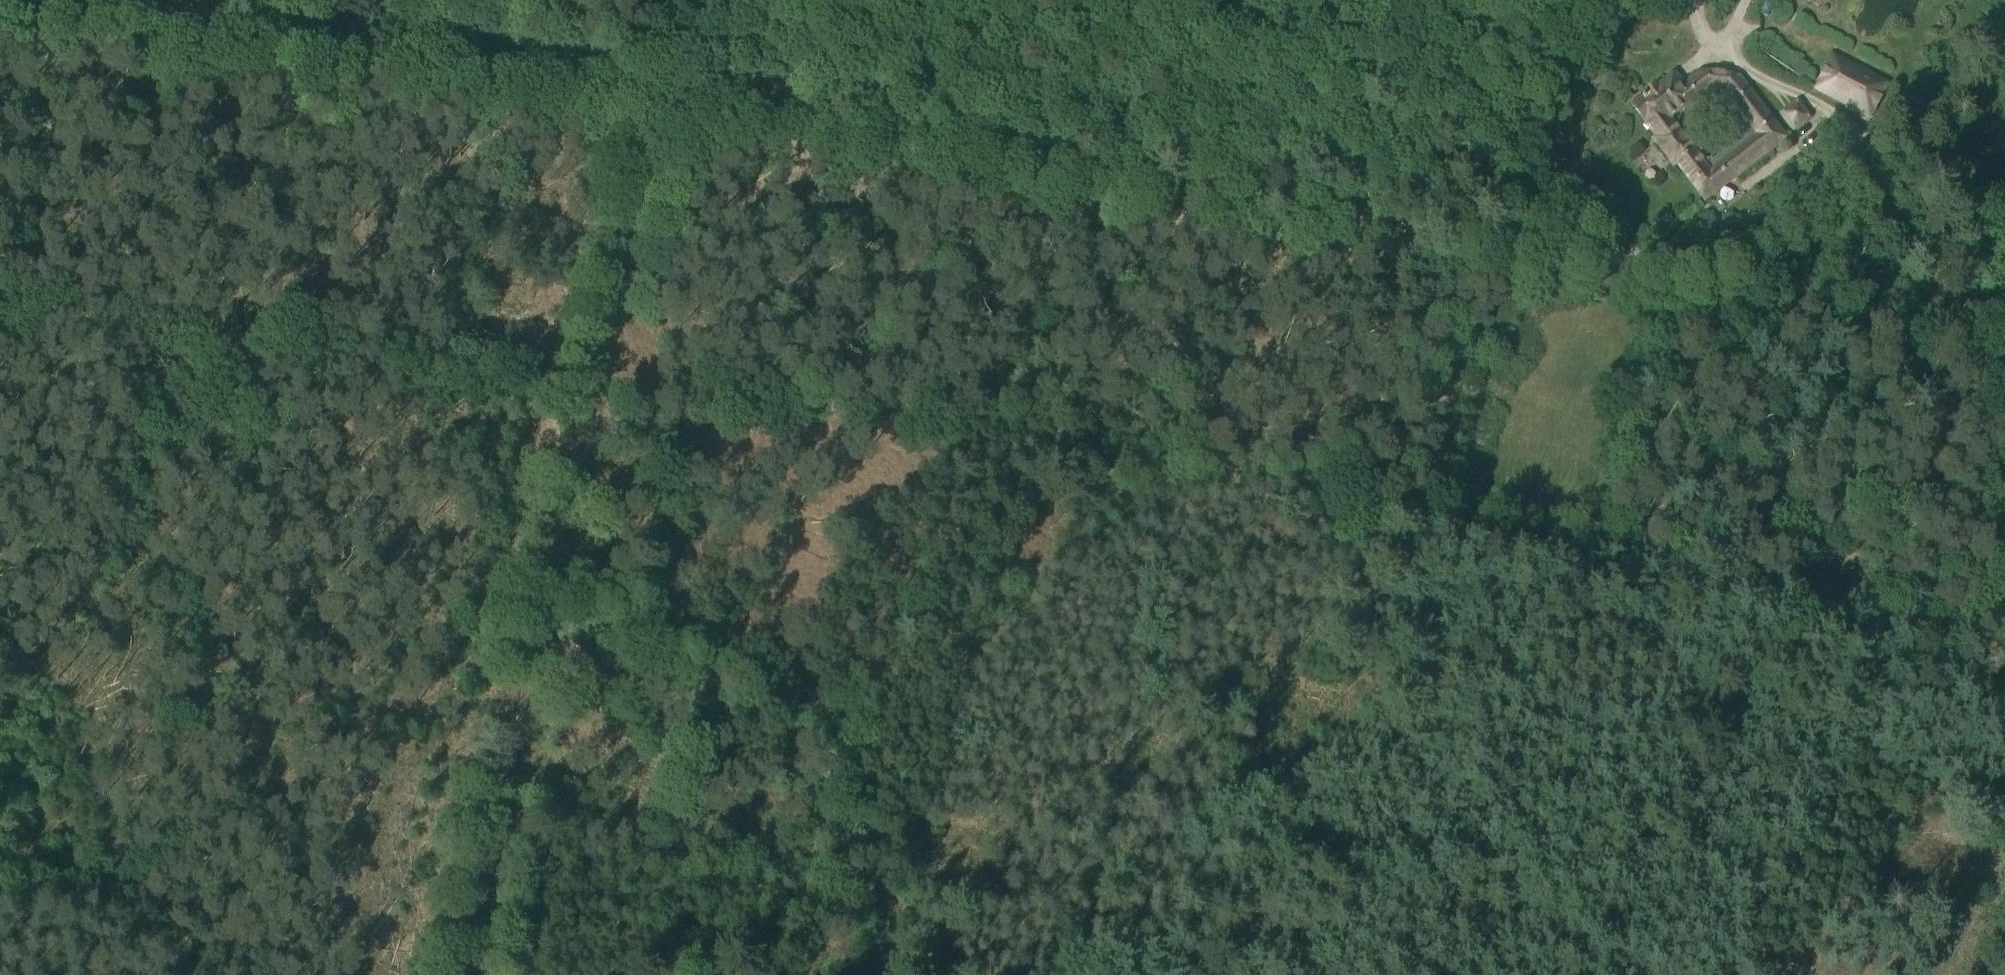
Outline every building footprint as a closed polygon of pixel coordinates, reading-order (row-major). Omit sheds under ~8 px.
[(1874,110),(1887,84),(1833,59),(1817,89),(1850,105),(1853,100),(1874,110)] [(1653,138),(1674,165),(1677,162),(1706,200),(1785,138),(1738,77),(1701,72),(1681,87),(1672,76),(1633,106),(1656,136),(1653,138)] [(1793,133),(1812,118),(1797,100),(1779,114),(1793,133)]
